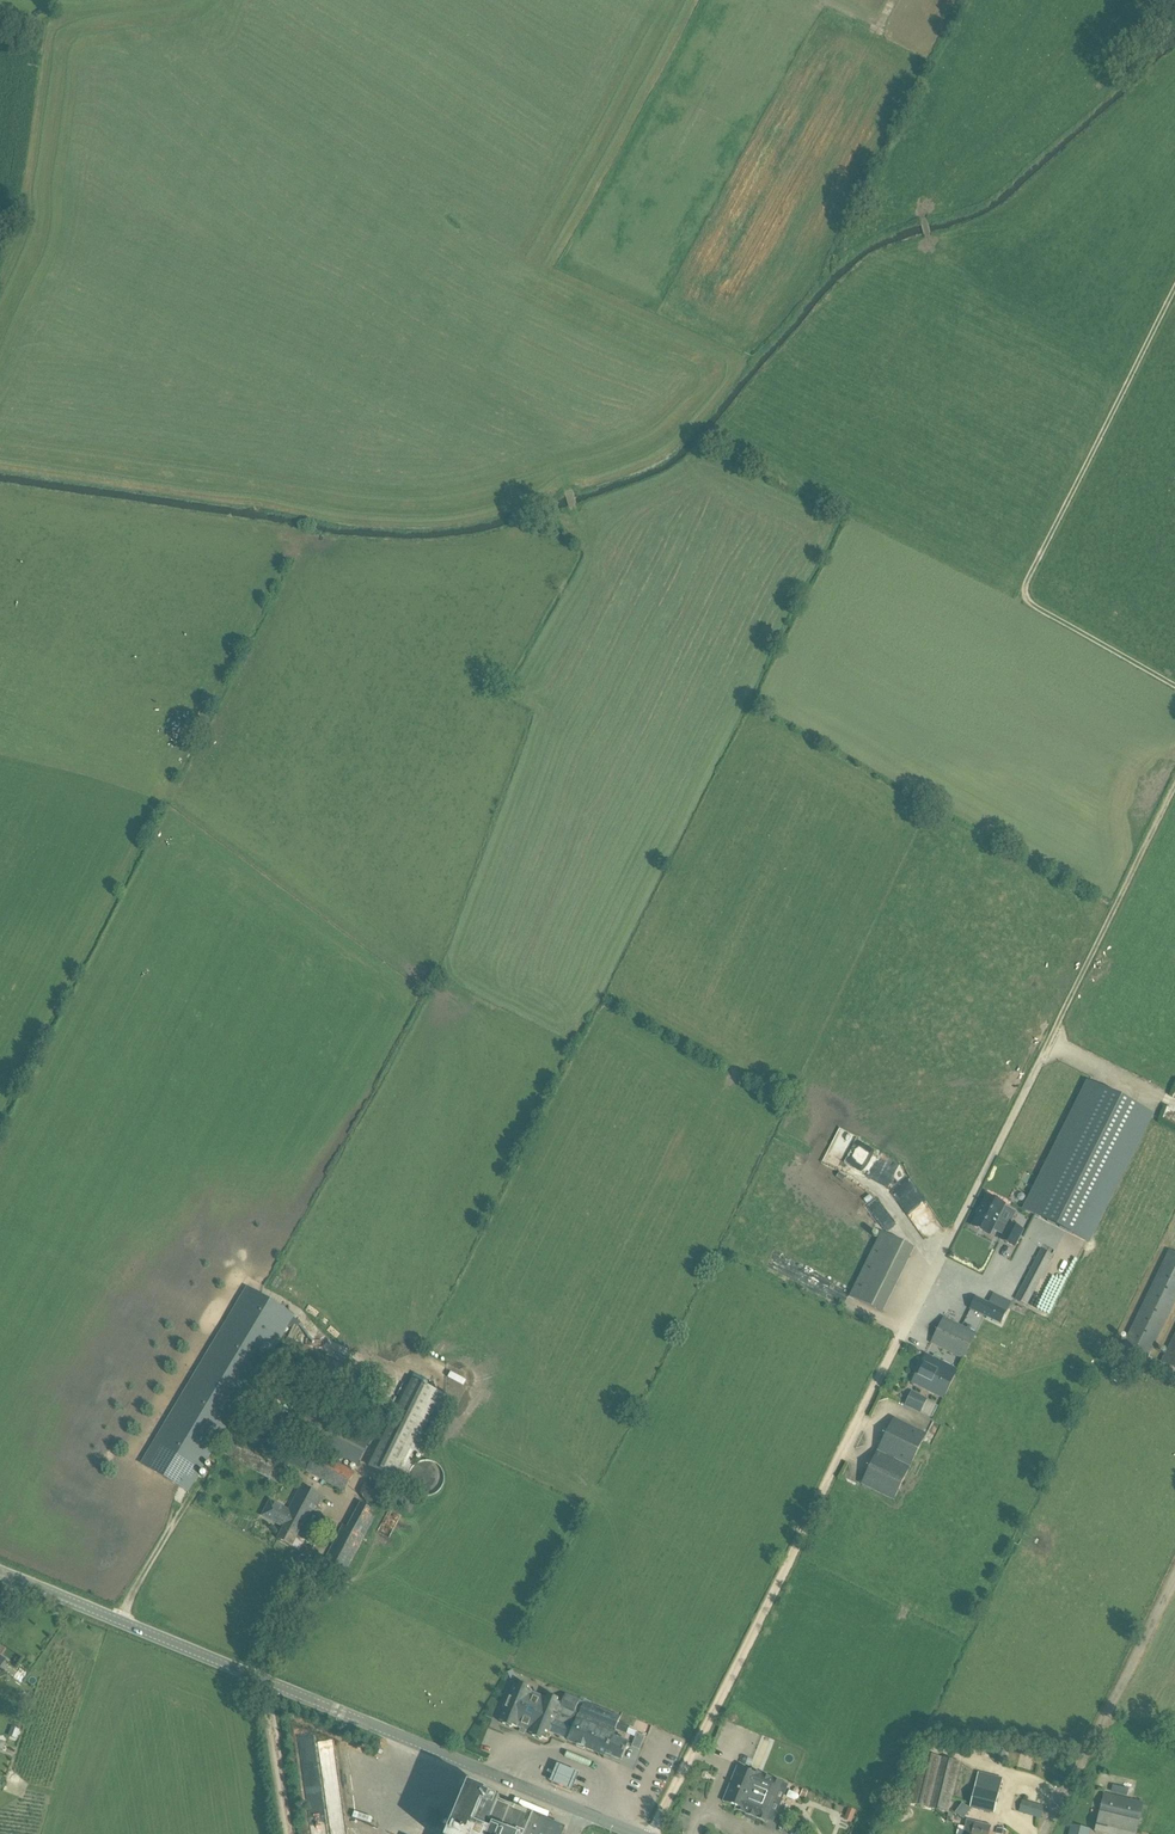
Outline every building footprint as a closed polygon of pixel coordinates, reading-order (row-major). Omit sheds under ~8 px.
[(1087,1241),(1150,1114),(1089,1083),(1026,1210),(1087,1241)] [(1174,1132),(1174,1090),(1171,1088),(1157,1124),(1174,1132)] [(823,1161),(838,1166),(848,1135),(833,1130),(823,1161)] [(997,1221),(1005,1206),(987,1197),(972,1227),(990,1235),(993,1230),(1004,1235),(1001,1240),(1015,1247),(1023,1231),(1009,1224),(1008,1227),(997,1221)] [(882,1235),(850,1299),(882,1315),(914,1251),(882,1235)] [(957,1273),(956,1275),(973,1282),(987,1248),(961,1236),(947,1268),(957,1273)] [(1120,1349),(1145,1361),(1174,1298),(1174,1255),(1167,1251),(1120,1349)] [(1043,1252),(1015,1302),(1026,1308),(1055,1258),(1043,1252)] [(818,1290),(823,1278),(794,1266),(789,1279),(818,1290)] [(143,1465),(187,1491),(293,1315),(249,1288),(143,1465)] [(1001,1325),(1007,1313),(977,1299),(972,1311),(1001,1325)] [(944,1319),(931,1344),(964,1360),(977,1334),(944,1319)] [(1159,1363),(1174,1371),(1174,1331),(1159,1363)] [(926,1355),(912,1384),(945,1400),(959,1371),(926,1355)] [(414,1382),(371,1468),(404,1485),(411,1471),(419,1455),(424,1458),(453,1401),(414,1382)] [(912,1392),(904,1407),(921,1415),(928,1400),(912,1392)] [(303,1402),(287,1432),(357,1469),(376,1435),(375,1434),(377,1430),(376,1429),(379,1415),(370,1410),(361,1426),(359,1424),(356,1430),(303,1402)] [(895,1420),(863,1485),(895,1501),(927,1435),(895,1420)] [(291,1439),(281,1458),(345,1493),(356,1474),(291,1439)] [(232,1442),(225,1454),(283,1486),(289,1473),(232,1442)] [(272,1503),(264,1517),(285,1528),(279,1541),(293,1548),(297,1540),(301,1542),(324,1498),(303,1487),(288,1516),(282,1513),(284,1509),(272,1503)] [(409,1505),(412,1496),(389,1487),(386,1496),(409,1505)] [(344,1526),(325,1564),(345,1575),(377,1515),(361,1506),(349,1529),(344,1526)] [(505,1711),(501,1722),(504,1723),(503,1726),(513,1730),(514,1727),(534,1735),(533,1738),(542,1741),(543,1739),(547,1740),(550,1732),(570,1740),(569,1742),(606,1756),(607,1755),(622,1762),(629,1744),(613,1737),(616,1729),(625,1733),(628,1726),(619,1722),(621,1717),(584,1703),(580,1702),(580,1701),(565,1695),(562,1704),(558,1702),(559,1700),(550,1696),(549,1699),(528,1691),(529,1688),(520,1684),(519,1687),(515,1686),(511,1697),(508,1696),(503,1710),(505,1711)] [(637,1733),(632,1747),(639,1750),(645,1736),(637,1733)] [(301,1756),(312,1833),(328,1833),(317,1754),(301,1756)] [(923,1754),(911,1805),(949,1815),(962,1763),(923,1754)] [(749,1766),(751,1761),(744,1758),(741,1763),(749,1766)] [(559,1765),(552,1782),(573,1791),(580,1774),(559,1765)] [(738,1769),(724,1803),(732,1806),(731,1808),(767,1823),(783,1784),(752,1771),(751,1774),(738,1769)] [(980,1774),(970,1810),(996,1816),(1003,1779),(980,1774)] [(340,1785),(322,1788),(323,1795),(324,1795),(331,1833),(342,1833),(347,1833),(340,1785)] [(565,1829),(534,1816),(513,1807),(511,1812),(500,1807),(502,1803),(489,1798),(489,1797),(470,1789),(452,1833),(563,1833),(565,1829)] [(1101,1793),(1097,1812),(1138,1822),(1139,1815),(1142,1803),(1101,1793)] [(1022,1802),(1019,1814),(1042,1819),(1044,1807),(1022,1802)] [(964,1819),(971,1811),(962,1805),(956,1812),(964,1819)] [(856,1812),(850,1809),(847,1815),(854,1818),(856,1812)] [(913,1817),(909,1809),(897,1815),(901,1823),(913,1817)] [(433,1810),(427,1825),(436,1828),(442,1813),(433,1810)] [(1092,1833),(1095,1833),(1135,1833),(1138,1822),(1097,1812),(1092,1833)] [(991,1828),(968,1823),(965,1833),(990,1833),(991,1828)] [(1067,1833),(1087,1833),(1088,1830),(1069,1826),(1067,1833)]
